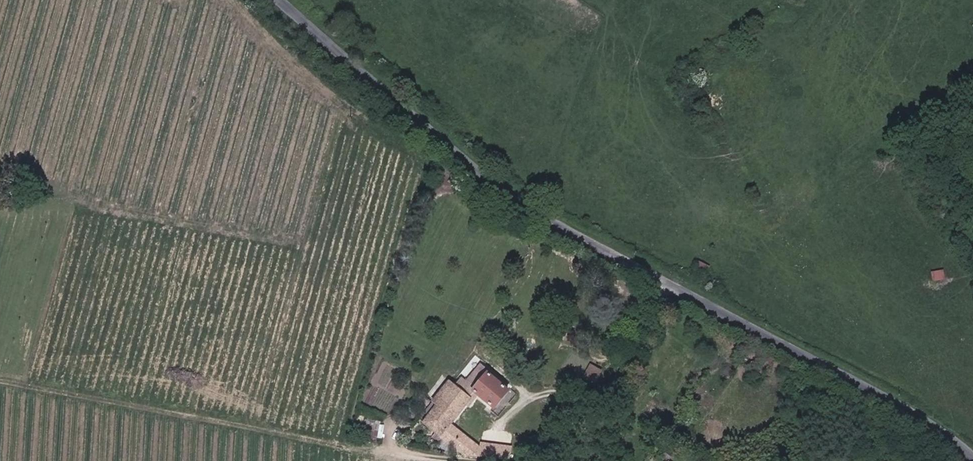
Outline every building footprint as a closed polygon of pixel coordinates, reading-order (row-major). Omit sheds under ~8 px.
[(584,377),(595,383),(600,373),(595,370),(597,367),(592,364),(584,377)] [(474,392),(492,407),(507,388),(489,374),(474,392)] [(462,455),(500,460),(515,460),(518,449),(475,442),(452,423),(473,395),(452,377),(433,401),(439,407),(426,422),(462,455)] [(367,422),(365,435),(382,436),(383,423),(367,422)]
